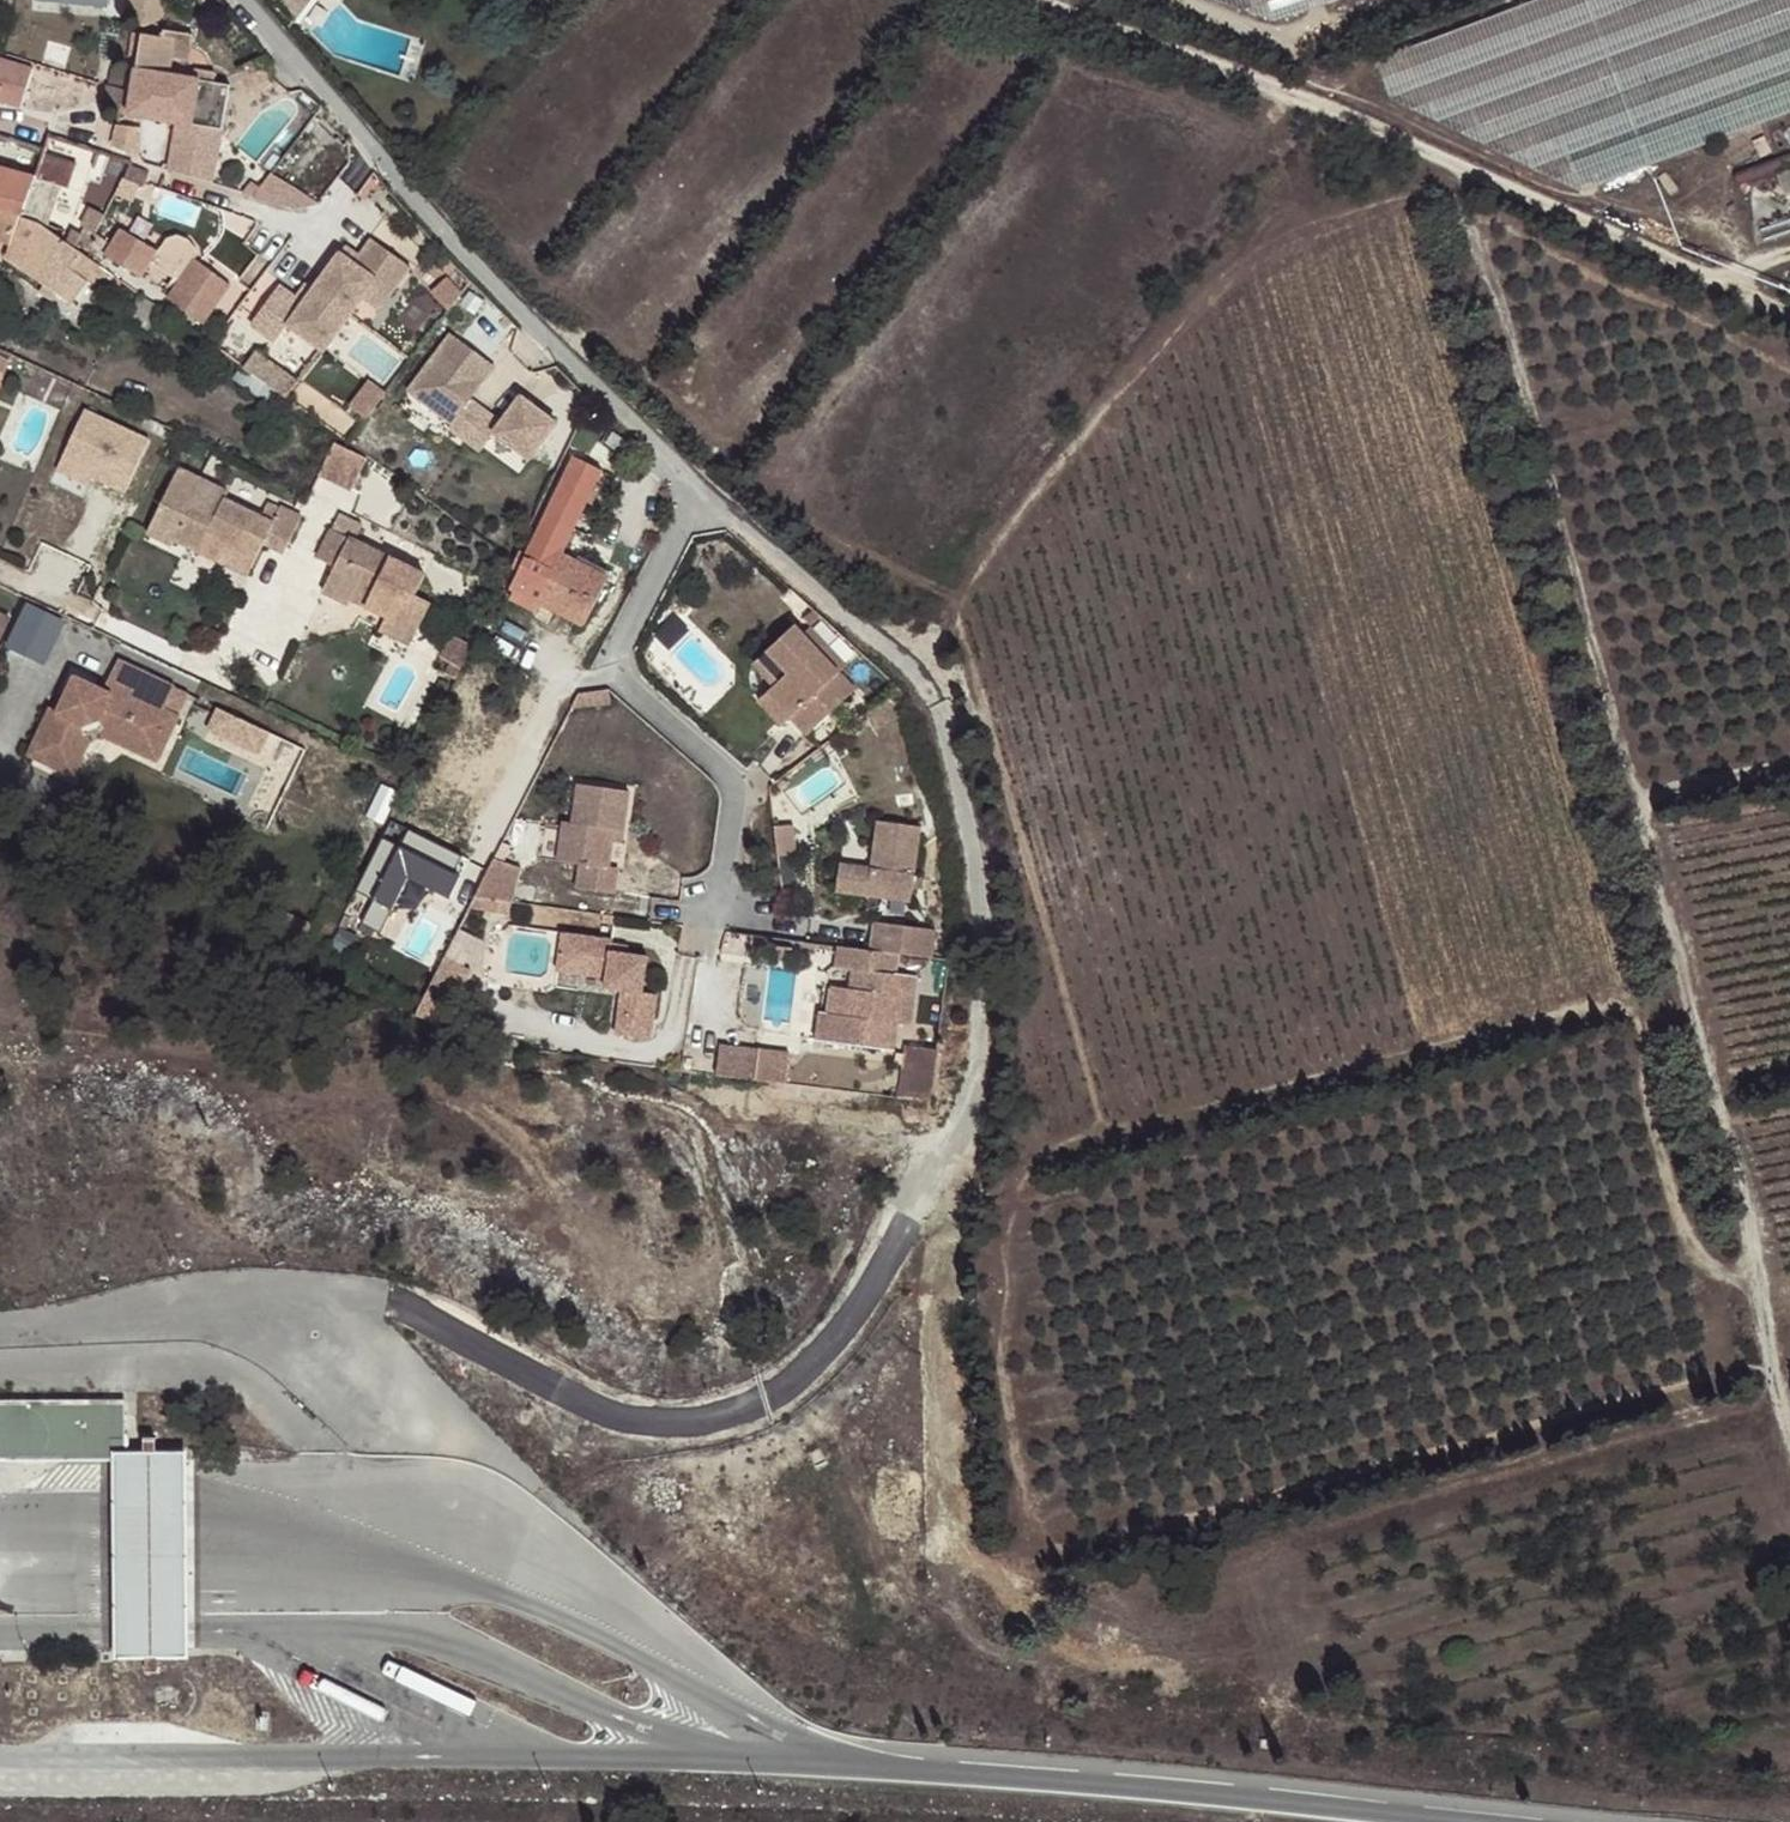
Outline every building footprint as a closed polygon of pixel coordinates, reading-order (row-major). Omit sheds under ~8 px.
[(171,8),(171,0),(150,0),(150,8),(171,8)] [(295,17),(308,0),(283,0),(278,5),(295,17)] [(1281,20),(1343,0),(1224,0),(1281,20)] [(1377,56),(1393,97),(1589,186),(1789,113),(1789,0),(1529,0),(1377,56)] [(142,35),(127,117),(169,125),(161,167),(211,180),(219,132),(222,133),(230,86),(169,76),(171,59),(188,62),(192,35),(164,31),(162,38),(142,35)] [(0,59),(0,102),(20,108),(32,69),(0,59)] [(39,222),(48,224),(60,186),(68,189),(77,165),(42,154),(36,178),(0,168),(0,210),(39,222)] [(149,174),(129,166),(123,181),(144,189),(149,174)] [(1778,177),(1783,196),(1789,193),(1789,172),(1778,177)] [(10,245),(4,259),(53,294),(69,305),(87,282),(100,266),(61,238),(39,222),(0,210),(0,243),(10,245)] [(201,286),(212,271),(194,259),(197,251),(197,244),(195,237),(190,231),(182,229),(174,230),(168,234),(157,252),(118,229),(104,255),(140,277),(151,261),(180,279),(166,299),(200,322),(218,298),(201,286)] [(289,320),(326,347),(363,293),(377,274),(394,286),(412,261),(373,233),(361,250),(356,258),(341,248),(316,284),(306,298),(298,293),(281,282),(253,319),(276,337),(289,320)] [(341,248),(356,258),(361,250),(346,240),(341,248)] [(100,266),(87,282),(101,292),(104,288),(113,293),(122,281),(100,266)] [(224,304),(235,288),(212,271),(201,286),(218,298),(200,322),(207,327),(224,304)] [(380,305),(394,286),(377,274),(363,293),(380,305)] [(306,298),(316,284),(308,279),(298,293),(306,298)] [(161,309),(140,294),(136,301),(157,315),(161,309)] [(157,315),(136,301),(128,314),(148,330),(157,315)] [(466,437),(487,408),(470,397),(494,364),(451,332),(409,390),(453,421),(450,426),(466,437)] [(255,351),(244,368),(280,393),(288,399),(299,382),(255,351)] [(5,372),(10,360),(0,355),(0,371),(5,372)] [(244,368),(238,364),(229,377),(271,406),(280,393),(244,368)] [(350,407),(366,419),(386,392),(370,381),(350,407)] [(496,429),(532,455),(557,419),(521,393),(502,420),(487,408),(466,437),(482,449),(496,429)] [(150,438),(85,407),(60,457),(125,489),(150,438)] [(627,444),(612,433),(605,443),(619,455),(627,444)] [(573,456),(558,487),(585,501),(602,470),(573,456)] [(206,537),(255,560),(263,544),(283,553),(302,517),(281,506),(272,523),(224,498),(227,491),(178,467),(146,534),(171,546),(174,541),(198,553),(206,537)] [(558,487),(542,519),(570,533),(585,501),(558,487)] [(542,519),(509,589),(513,592),(510,599),(536,612),(540,604),(538,603),(560,553),(570,533),(542,519)] [(401,588),(414,594),(425,574),(330,528),(316,559),(333,567),(322,591),(351,606),(353,603),(355,596),(367,601),(364,607),(386,617),(401,588)] [(247,576),(255,560),(206,537),(198,553),(247,576)] [(538,603),(540,604),(584,626),(608,578),(560,553),(538,603)] [(432,603),(414,594),(401,588),(386,617),(378,632),(408,645),(432,603)] [(355,596),(353,603),(364,607),(367,601),(355,596)] [(36,597),(14,644),(54,663),(76,616),(36,597)] [(0,609),(0,630),(9,613),(0,609)] [(767,691),(790,716),(807,734),(855,688),(841,673),(802,633),(794,625),(766,651),(787,672),(775,684),(767,691)] [(802,633),(841,673),(848,666),(811,627),(802,633)] [(471,661),(480,644),(463,635),(454,652),(471,661)] [(754,661),(775,684),(787,672),(766,651),(754,661)] [(162,710),(173,687),(116,660),(105,683),(111,686),(108,693),(91,685),(85,697),(77,700),(65,694),(58,710),(50,707),(28,753),(50,763),(55,755),(76,765),(87,740),(81,723),(98,717),(103,735),(134,749),(144,728),(165,738),(176,716),(162,710)] [(85,697),(91,685),(74,676),(65,694),(77,700),(85,697)] [(758,700),(784,729),(790,716),(767,691),(758,700)] [(217,727),(250,741),(260,719),(227,705),(217,727)] [(165,738),(144,728),(134,749),(155,759),(165,738)] [(76,765),(55,755),(50,763),(71,774),(76,765)] [(612,831),(622,832),(628,792),(577,784),(571,823),(561,822),(555,864),(578,868),(575,889),(613,895),(617,869),(607,867),(610,843),(612,831)] [(921,827),(878,821),(872,869),(841,865),(836,893),(910,903),(912,891),(918,891),(920,878),(914,877),(921,827)] [(621,844),(622,832),(612,831),(610,843),(621,844)] [(454,869),(379,834),(343,908),(363,917),(354,937),(373,946),(399,890),(442,910),(451,891),(444,888),(454,869)] [(501,858),(488,905),(518,913),(531,867),(501,858)] [(903,957),(933,961),(936,932),(875,924),(871,952),(900,956),(903,957)] [(627,995),(622,1035),(651,1039),(657,996),(643,994),(647,960),(628,958),(612,956),(613,947),(613,942),(562,935),(558,968),(608,974),(606,992),(627,995)] [(612,956),(628,958),(629,949),(613,947),(612,956)] [(871,952),(840,948),(836,971),(863,975),(861,993),(852,992),(848,1020),(831,1018),(821,1016),(817,1041),(896,1052),(900,1028),(913,1029),(918,978),(899,976),(900,956),(871,952)] [(444,961),(416,1016),(441,1028),(468,972),(444,961)] [(848,1020),(852,992),(835,989),(831,1018),(848,1020)] [(938,1100),(948,1048),(913,1041),(903,1094),(938,1100)] [(798,1079),(800,1047),(730,1042),(728,1075),(798,1079)] [(0,1397),(0,1457),(106,1459),(108,1662),(189,1661),(189,1448),(126,1447),(126,1396),(0,1397)]
